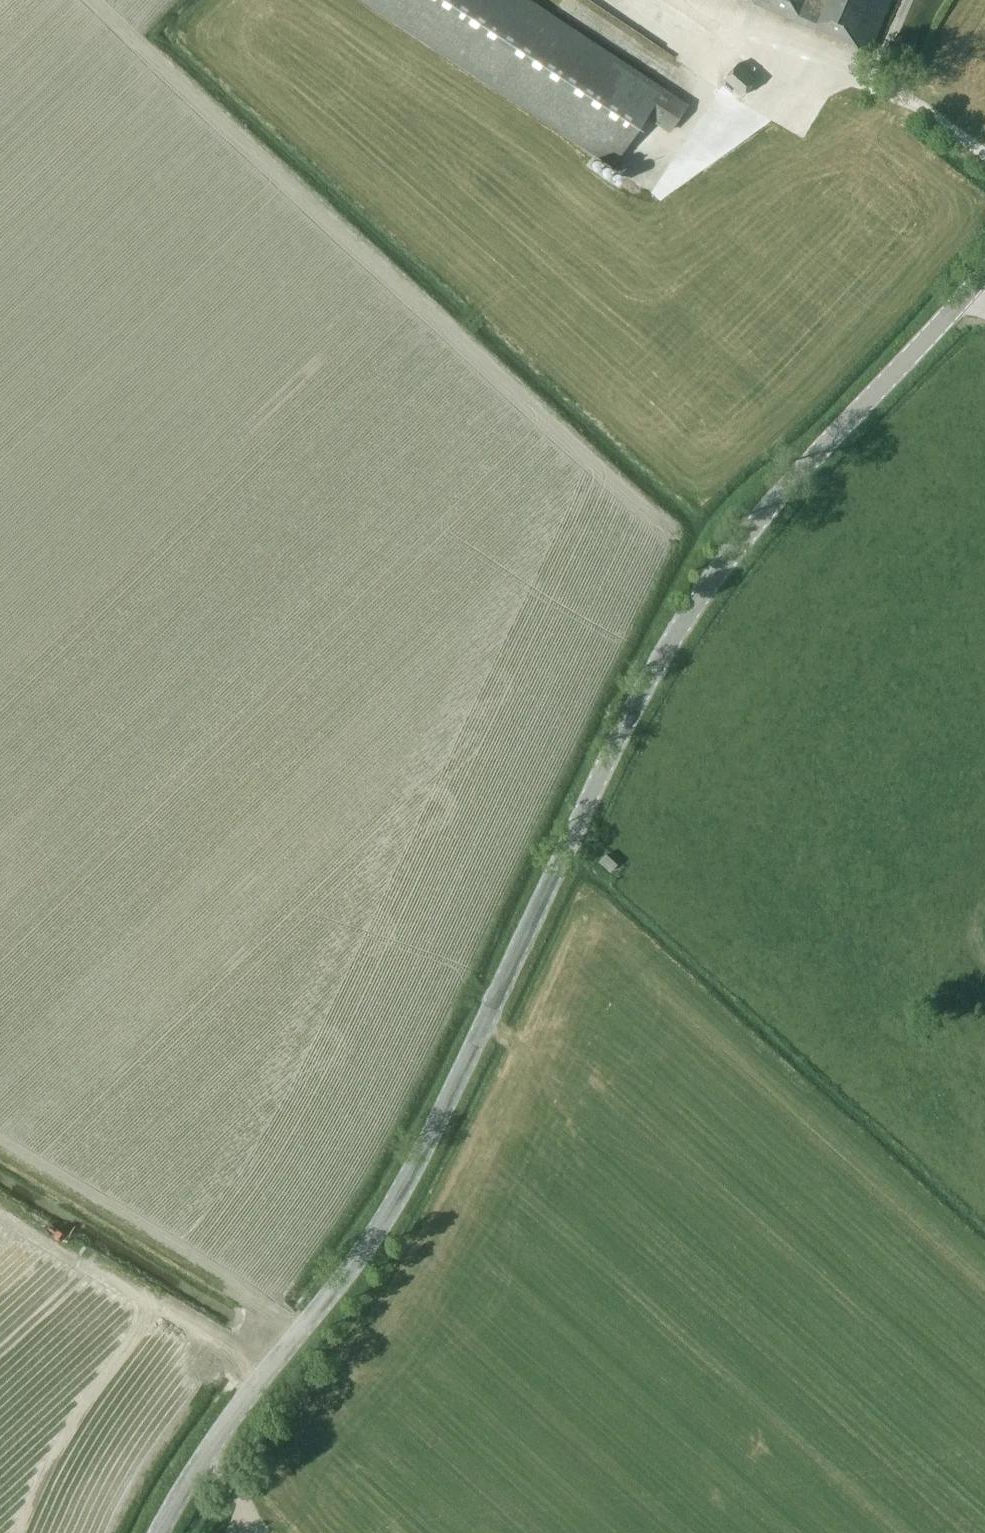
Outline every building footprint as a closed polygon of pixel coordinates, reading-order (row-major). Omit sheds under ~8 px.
[(669,131),(688,103),(531,0),(362,0),(614,165),(646,116),(669,131)] [(713,27),(668,0),(619,0),(611,12),(692,61),(713,27)] [(872,53),(895,0),(747,0),(872,53)] [(725,78),(744,95),(758,79),(739,62),(725,78)] [(600,862),(611,872),(618,863),(607,854),(600,862)]
